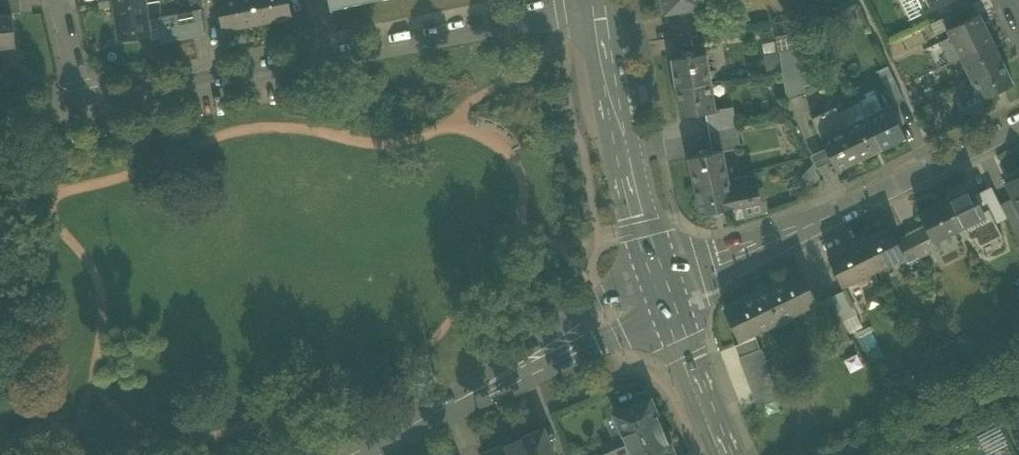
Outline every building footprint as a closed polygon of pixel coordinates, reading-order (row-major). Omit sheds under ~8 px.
[(12,14),(22,13),(20,0),(0,0),(0,15),(12,14)] [(257,24),(253,0),(217,0),(223,31),(257,24)] [(257,24),(292,17),(288,0),(253,0),(257,24)] [(703,0),(662,0),(664,14),(704,7),(703,0)] [(925,12),(919,0),(901,0),(910,19),(925,12)] [(925,12),(944,3),(949,0),(919,0),(925,12)] [(949,14),(968,5),(970,4),(967,0),(949,0),(944,3),(949,14)] [(151,36),(150,29),(148,19),(146,3),(115,7),(119,34),(133,32),(134,38),(151,36)] [(974,16),(968,5),(949,14),(941,18),(947,29),(974,16)] [(200,9),(148,19),(150,29),(158,28),(161,43),(206,34),(200,9)] [(697,13),(701,34),(724,30),(721,9),(697,13)] [(947,29),(950,36),(961,58),(993,42),(979,13),(974,16),(947,29)] [(16,46),(12,14),(0,15),(0,47),(16,46)] [(947,29),(941,18),(931,24),(939,42),(950,36),(947,29)] [(950,63),(961,58),(950,36),(939,42),(950,63)] [(1003,62),(993,42),(961,58),(971,78),(1003,62)] [(782,71),(787,100),(805,94),(792,49),(779,52),(782,71)] [(672,59),(676,88),(711,82),(707,53),(672,59)] [(764,55),(767,70),(779,68),(776,53),(764,55)] [(1013,84),(1003,62),(971,78),(981,100),(1013,84)] [(877,70),(892,103),(903,97),(887,65),(877,70)] [(716,110),(711,82),(676,88),(681,116),(705,112),(716,111),(716,110)] [(890,105),(866,116),(882,148),(906,136),(890,105)] [(705,112),(709,132),(737,127),(733,107),(716,110),(716,111),(705,112)] [(812,119),(822,138),(846,126),(836,107),(812,119)] [(861,158),(882,148),(866,116),(846,126),(861,158)] [(861,158),(846,126),(822,138),(837,170),(861,158)] [(740,148),(737,127),(709,132),(713,152),(723,150),(723,151),(740,148)] [(688,157),(694,186),(729,178),(723,151),(723,150),(713,152),(688,157)] [(747,175),(729,178),(735,207),(761,201),(758,187),(750,189),(747,175)] [(700,214),(735,207),(729,178),(694,186),(700,214)] [(1007,185),(1013,198),(1018,210),(1018,179),(1007,185)] [(970,187),(945,200),(959,229),(963,227),(985,217),(983,212),(975,197),(970,187)] [(989,209),(996,223),(1006,218),(992,188),(975,197),(983,212),(989,209)] [(1018,242),(1018,210),(1013,198),(1000,204),(1018,242)] [(933,242),(959,229),(945,200),(919,213),(926,227),(933,242)] [(985,217),(963,227),(968,237),(975,234),(980,244),(1001,234),(996,223),(989,209),(983,212),(985,217)] [(890,227),(858,242),(873,272),(904,257),(897,241),(890,227)] [(926,227),(909,235),(921,261),(938,253),(933,242),(926,227)] [(909,267),(921,261),(909,235),(897,241),(904,257),(909,267)] [(842,287),(873,272),(858,242),(828,258),(842,287)] [(724,308),(739,341),(817,303),(801,271),(724,308)] [(844,290),(831,296),(842,316),(841,317),(843,321),(856,315),(844,290)] [(830,322),(841,317),(842,316),(831,296),(820,302),(830,322)] [(734,345),(739,357),(760,349),(756,337),(734,345)] [(778,397),(760,349),(739,357),(757,406),(778,397)] [(650,398),(615,414),(625,439),(627,443),(629,448),(632,454),(675,454),(650,398)] [(513,441),(519,454),(554,454),(544,429),(513,441)] [(602,446),(605,453),(627,443),(625,439),(623,438),(602,446)] [(513,441),(483,454),(484,454),(519,454),(513,441)] [(627,443),(605,453),(606,454),(618,454),(628,451),(629,448),(627,443)]
